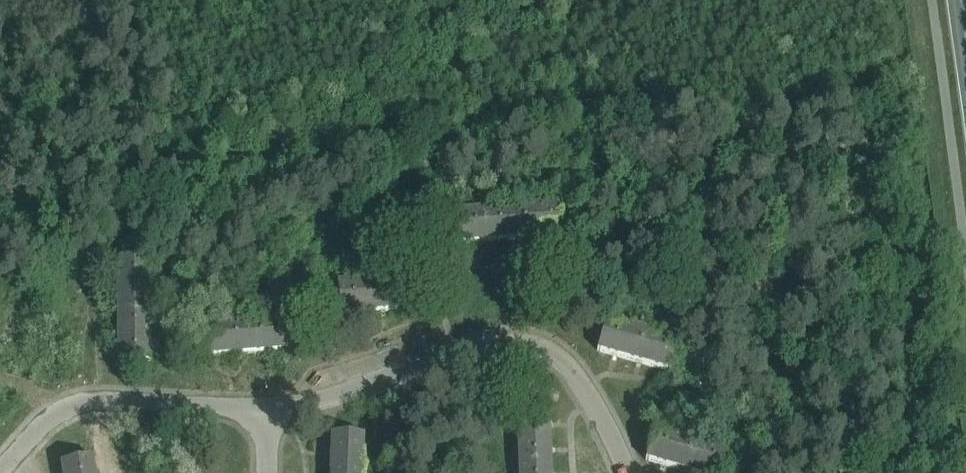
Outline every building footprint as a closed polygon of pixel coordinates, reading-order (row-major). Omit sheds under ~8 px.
[(559,205),(408,216),(411,248),(562,237),(559,205)] [(150,362),(149,261),(116,261),(117,362),(150,362)] [(413,278),(337,284),(339,316),(415,310),(413,278)] [(295,319),(194,326),(197,358),(298,351),(295,319)] [(679,341),(606,320),(597,351),(670,372),(679,341)] [(516,419),(518,472),(550,472),(548,418),(516,419)] [(654,430),(645,460),(689,472),(721,472),(727,451),(654,430)] [(331,435),(329,472),(361,472),(363,437),(331,435)] [(61,464),(62,472),(95,472),(92,458),(73,461),(61,464)]
